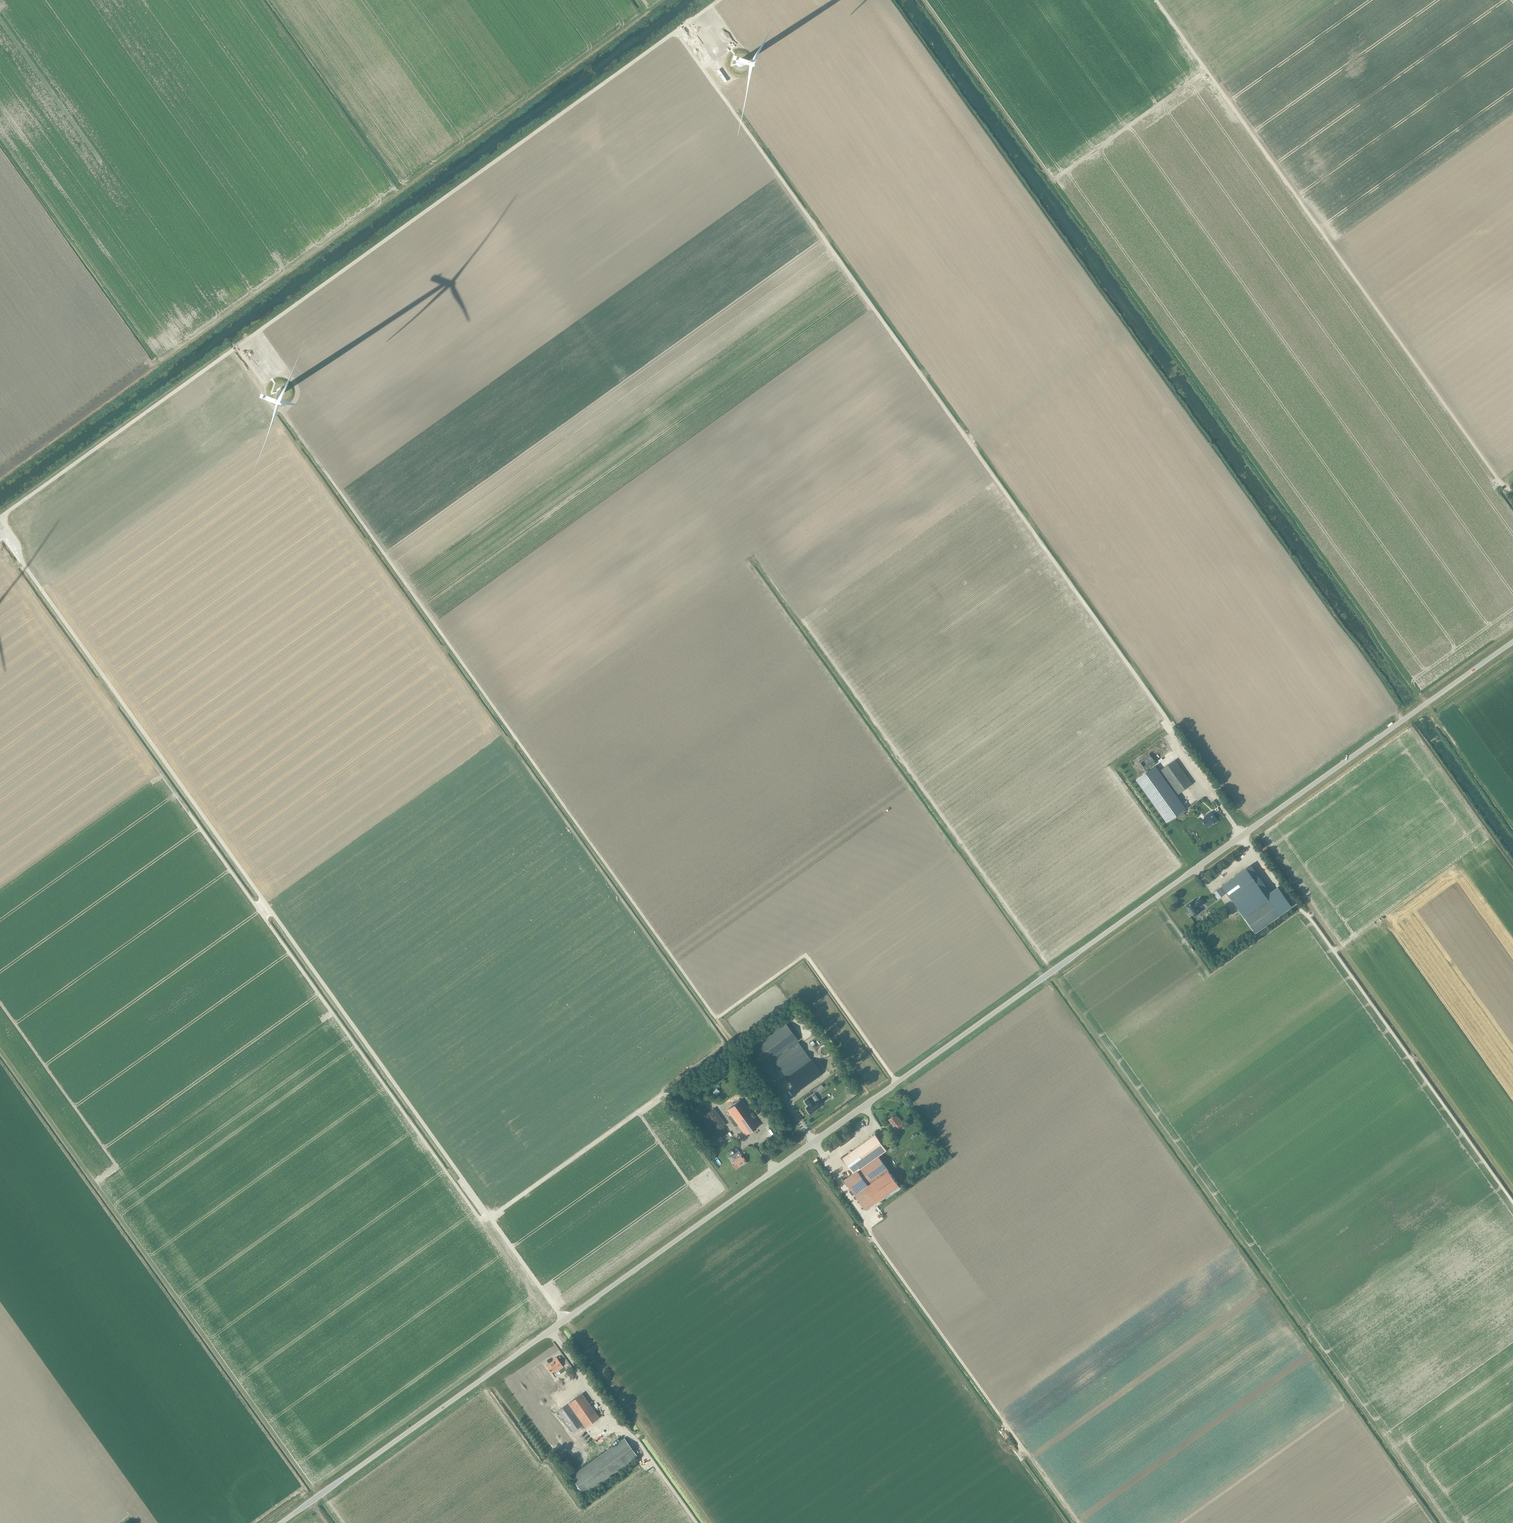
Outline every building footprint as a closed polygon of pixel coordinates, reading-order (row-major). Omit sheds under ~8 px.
[(735,62),(735,63),(735,64),(735,65),(736,65),(736,66),(737,67),(738,67),(739,68),(740,68),(741,68),(742,68),(742,67),(743,67),(744,66),(744,65),(745,65),(745,64),(745,63),(745,62),(745,61),(744,60),(744,59),(743,59),(742,58),(741,58),(740,58),(739,58),(738,58),(737,59),(736,59),(736,60),(735,61),(735,62)] [(717,71),(725,83),(728,81),(719,69),(717,71)] [(286,392),(286,391),(285,390),(285,389),(284,388),(283,388),(283,387),(282,387),(281,387),(280,387),(279,387),(278,388),(277,388),(277,389),(276,389),(276,390),(276,391),(276,392),(276,393),(276,394),(277,395),(278,396),(279,396),(279,397),(280,397),(281,397),(282,397),(283,396),(284,396),(284,395),(285,395),(285,394),(286,393),(286,392)] [(1174,792),(1172,789),(1171,790),(1176,796),(1192,784),(1175,760),(1161,770),(1176,791),(1174,792)] [(1185,809),(1171,790),(1155,767),(1137,779),(1167,822),(1185,809)] [(1214,823),(1218,821),(1212,812),(1204,817),(1205,818),(1202,820),(1207,827),(1214,822),(1214,823)] [(1245,918),(1269,900),(1246,868),(1221,886),(1245,918)] [(1218,899),(1224,895),(1220,888),(1213,893),(1218,899)] [(1201,911),(1198,908),(1204,904),(1200,898),(1194,902),(1193,901),(1186,906),(1194,916),(1201,911)] [(1255,933),(1280,915),(1269,900),(1245,918),(1255,933)] [(784,1023),(760,1041),(747,1050),(759,1066),(771,1057),(773,1059),(799,1040),(797,1037),(795,1038),(784,1023)] [(798,1042),(773,1060),(781,1070),(805,1053),(798,1042)] [(811,1060),(805,1053),(781,1070),(787,1078),(811,1060)] [(812,1059),(811,1060),(787,1078),(797,1092),(822,1074),(812,1059)] [(805,1101),(805,1102),(807,1104),(809,1106),(806,1108),(807,1109),(806,1110),(808,1113),(809,1113),(810,1114),(820,1107),(816,1101),(814,1102),(810,1097),(805,1101)] [(742,1099),(731,1107),(727,1110),(745,1135),(760,1125),(742,1099)] [(701,1105),(692,1111),(698,1120),(707,1114),(701,1105)] [(707,1114),(698,1120),(710,1136),(725,1125),(714,1108),(707,1114)] [(895,1131),(904,1125),(899,1117),(898,1118),(895,1115),(888,1120),(893,1126),(892,1127),(895,1131)] [(878,1155),(878,1156),(887,1150),(876,1134),(843,1157),(854,1173),(878,1155)] [(884,1143),(890,1152),(896,1147),(892,1141),(891,1142),(889,1139),(884,1143)] [(743,1165),(747,1162),(738,1150),(731,1155),(733,1159),(734,1160),(731,1162),(736,1169),(742,1164),(743,1165)] [(855,1194),(888,1170),(878,1156),(878,1155),(854,1173),(844,1179),(855,1194)] [(899,1185),(888,1170),(855,1194),(866,1210),(899,1185)] [(560,1380),(565,1375),(563,1373),(569,1368),(562,1359),(550,1368),(560,1380)] [(540,1370),(536,1373),(535,1372),(531,1375),(532,1376),(528,1379),(530,1383),(534,1389),(539,1385),(538,1384),(546,1378),(540,1370)] [(583,1424),(585,1427),(599,1417),(582,1393),(568,1403),(583,1424)] [(544,1415),(551,1411),(544,1401),(538,1406),(544,1415)] [(558,1411),(573,1431),(583,1424),(568,1403),(558,1411)] [(584,1494),(637,1456),(624,1438),(571,1476),(584,1494)]
